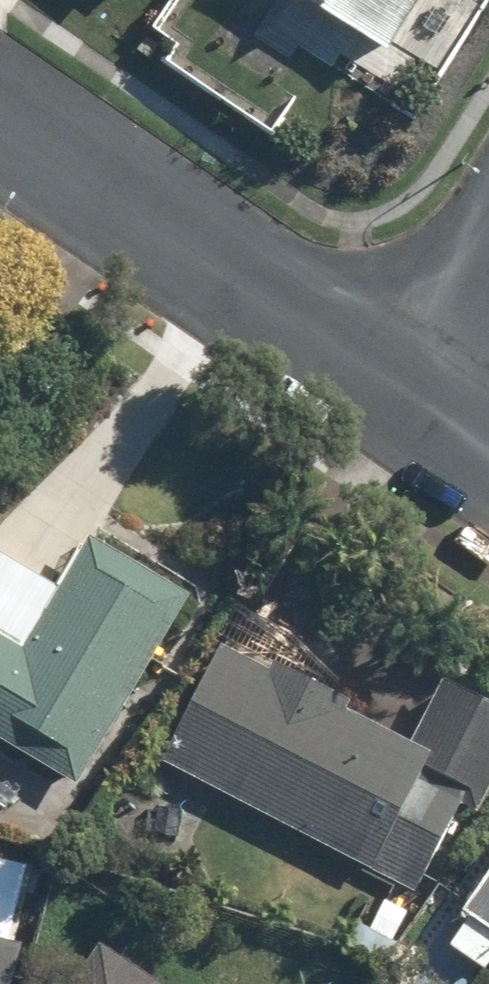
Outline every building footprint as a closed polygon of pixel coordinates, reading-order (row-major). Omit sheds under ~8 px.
[(380,58),(417,0),(290,0),(380,58)] [(0,560),(0,742),(78,787),(184,602),(88,547),(61,595),(0,560)] [(214,648),(153,763),(410,900),(462,803),(475,810),(488,784),(488,714),(440,688),(408,749),(336,710),(340,702),(274,666),(268,677),(214,648)] [(442,949),(481,975),(488,962),(488,876),(442,949)] [(0,942),(0,983),(11,983),(20,947),(0,942)] [(96,946),(71,983),(153,983),(96,946)]
